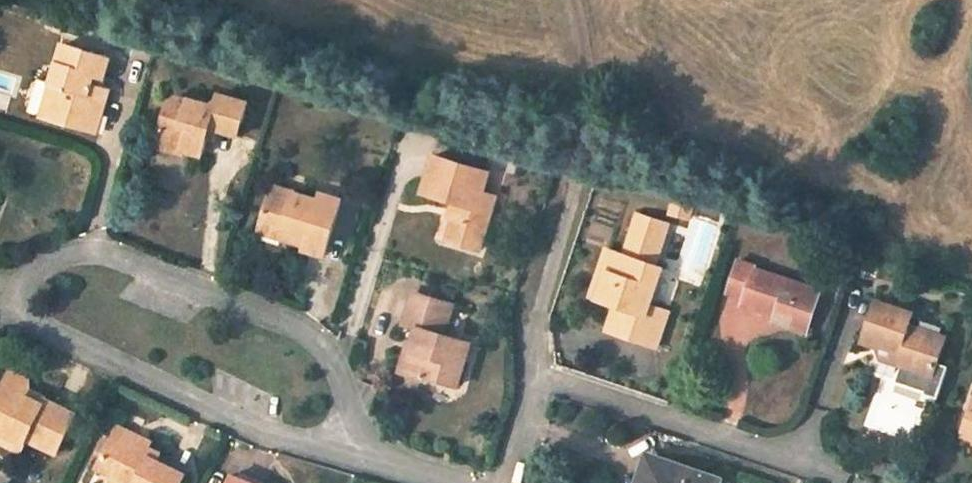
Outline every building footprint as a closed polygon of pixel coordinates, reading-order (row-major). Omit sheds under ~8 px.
[(109,61),(61,46),(50,86),(56,88),(47,120),(97,135),(109,93),(94,88),(96,78),(104,80),(109,61)] [(50,86),(40,118),(47,120),(56,88),(50,86)] [(239,136),(248,103),(219,94),(217,103),(211,105),(179,96),(169,103),(158,141),(184,148),(183,151),(204,157),(212,129),(239,136)] [(158,141),(156,148),(182,155),(183,151),(184,148),(158,141)] [(489,173),(433,156),(422,193),(453,203),(448,218),(454,220),(447,241),(479,251),(496,198),(483,193),(489,173)] [(319,201),(273,186),(263,223),(290,232),(288,242),(305,247),(304,249),(326,256),(341,202),(321,195),(319,201)] [(657,264),(670,225),(635,213),(623,254),(657,264)] [(263,223),(260,233),(288,242),(290,232),(263,223)] [(613,269),(609,282),(601,279),(594,298),(616,305),(646,315),(637,340),(656,347),(667,311),(649,306),(663,268),(656,266),(657,264),(623,254),(605,248),(600,265),(613,269)] [(807,327),(819,291),(753,270),(754,266),(738,261),(727,293),(743,299),(741,305),(774,316),(807,327)] [(600,265),(596,278),(601,279),(609,282),(613,269),(600,265)] [(594,277),(587,296),(594,298),(601,279),(596,278),(594,277)] [(452,306),(413,293),(403,325),(419,330),(414,345),(407,343),(398,371),(426,380),(427,377),(456,387),(470,345),(442,336),(452,306)] [(932,377),(946,337),(910,326),(914,314),(875,302),(862,342),(876,347),(880,360),(932,377)] [(608,330),(637,340),(646,315),(616,305),(608,330)] [(771,325),(804,335),(807,327),(774,316),(771,325)] [(77,415),(30,391),(28,380),(11,372),(0,393),(0,425),(7,429),(0,442),(20,452),(26,440),(57,454),(77,415)] [(119,427),(100,468),(118,477),(130,482),(183,482),(186,475),(158,462),(161,453),(150,448),(153,442),(119,427)] [(962,437),(971,440),(971,431),(964,429),(962,437)] [(719,482),(720,479),(652,456),(643,482),(721,482),(719,482)]
